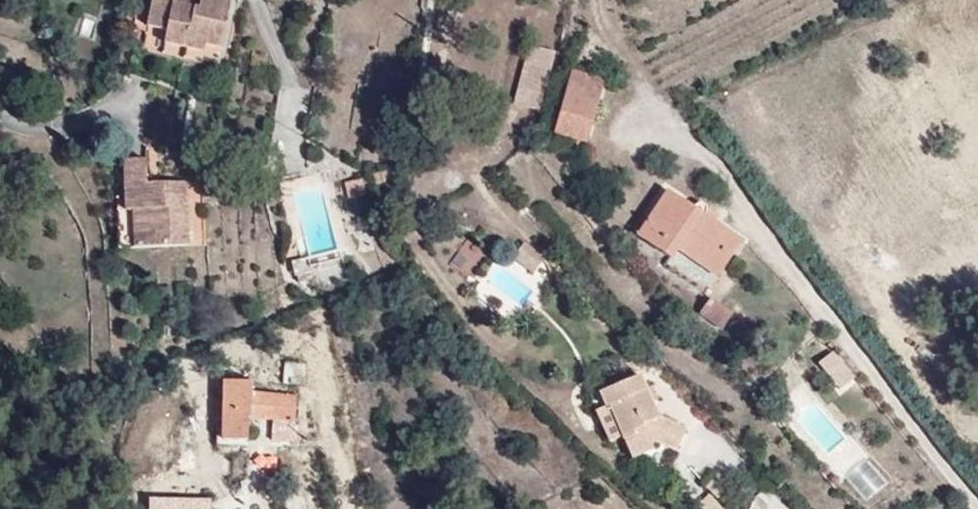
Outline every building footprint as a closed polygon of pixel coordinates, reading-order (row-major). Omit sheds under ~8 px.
[(234,3),(215,0),(156,0),(151,33),(166,35),(165,52),(209,59),(209,51),(229,54),(234,3)] [(548,108),(577,80),(558,75),(548,108)] [(581,113),(589,84),(577,80),(548,108),(545,117),(560,133),(581,113)] [(570,148),(581,113),(560,133),(545,117),(539,140),(570,148)] [(345,180),(348,195),(365,191),(361,176),(345,180)] [(209,273),(208,208),(169,207),(168,186),(139,185),(138,236),(156,236),(156,273),(209,273)] [(736,311),(760,268),(676,216),(647,265),(686,290),(691,283),(736,311)] [(156,273),(156,236),(138,236),(138,273),(156,273)] [(545,275),(525,261),(514,277),(534,291),(545,275)] [(728,359),(741,341),(717,325),(705,343),(728,359)] [(247,461),(245,428),(244,402),(244,391),(214,392),(218,462),(247,461)] [(629,477),(648,467),(650,461),(672,471),(683,448),(654,435),(636,392),(593,411),(600,426),(602,431),(615,426),(627,453),(619,457),(629,477)] [(295,448),(292,401),(275,403),(275,428),(267,428),(268,448),(295,448)] [(275,428),(275,403),(244,402),(245,428),(275,428)] [(615,426),(602,431),(600,426),(592,430),(605,460),(618,455),(619,457),(627,453),(615,426)]
